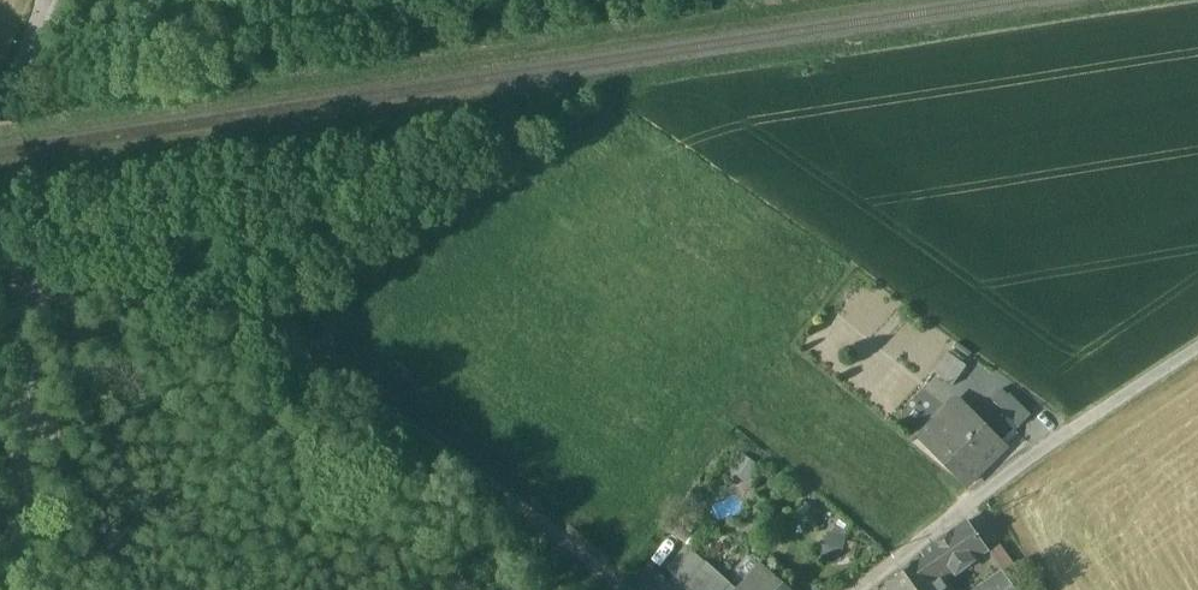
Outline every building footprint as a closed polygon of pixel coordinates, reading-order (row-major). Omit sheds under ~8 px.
[(967,366),(950,354),(936,373),(953,386),(967,366)] [(1032,416),(1011,395),(1009,397),(1002,390),(992,400),(1020,428),(1032,416)] [(1006,448),(970,412),(960,423),(956,419),(947,409),(919,436),(969,486),(1006,448)] [(968,523),(923,555),(927,561),(928,560),(941,578),(985,546),(968,523)] [(1005,573),(1006,575),(1016,568),(1002,546),(989,554),(1002,575),(1005,573)] [(887,589),(949,589),(941,578),(928,560),(927,561),(887,589)] [(687,586),(691,589),(704,589),(719,574),(708,564),(687,586)] [(981,589),(1016,589),(1006,575),(1005,573),(1002,575),(981,589)] [(719,574),(704,589),(726,589),(731,584),(719,574)]
